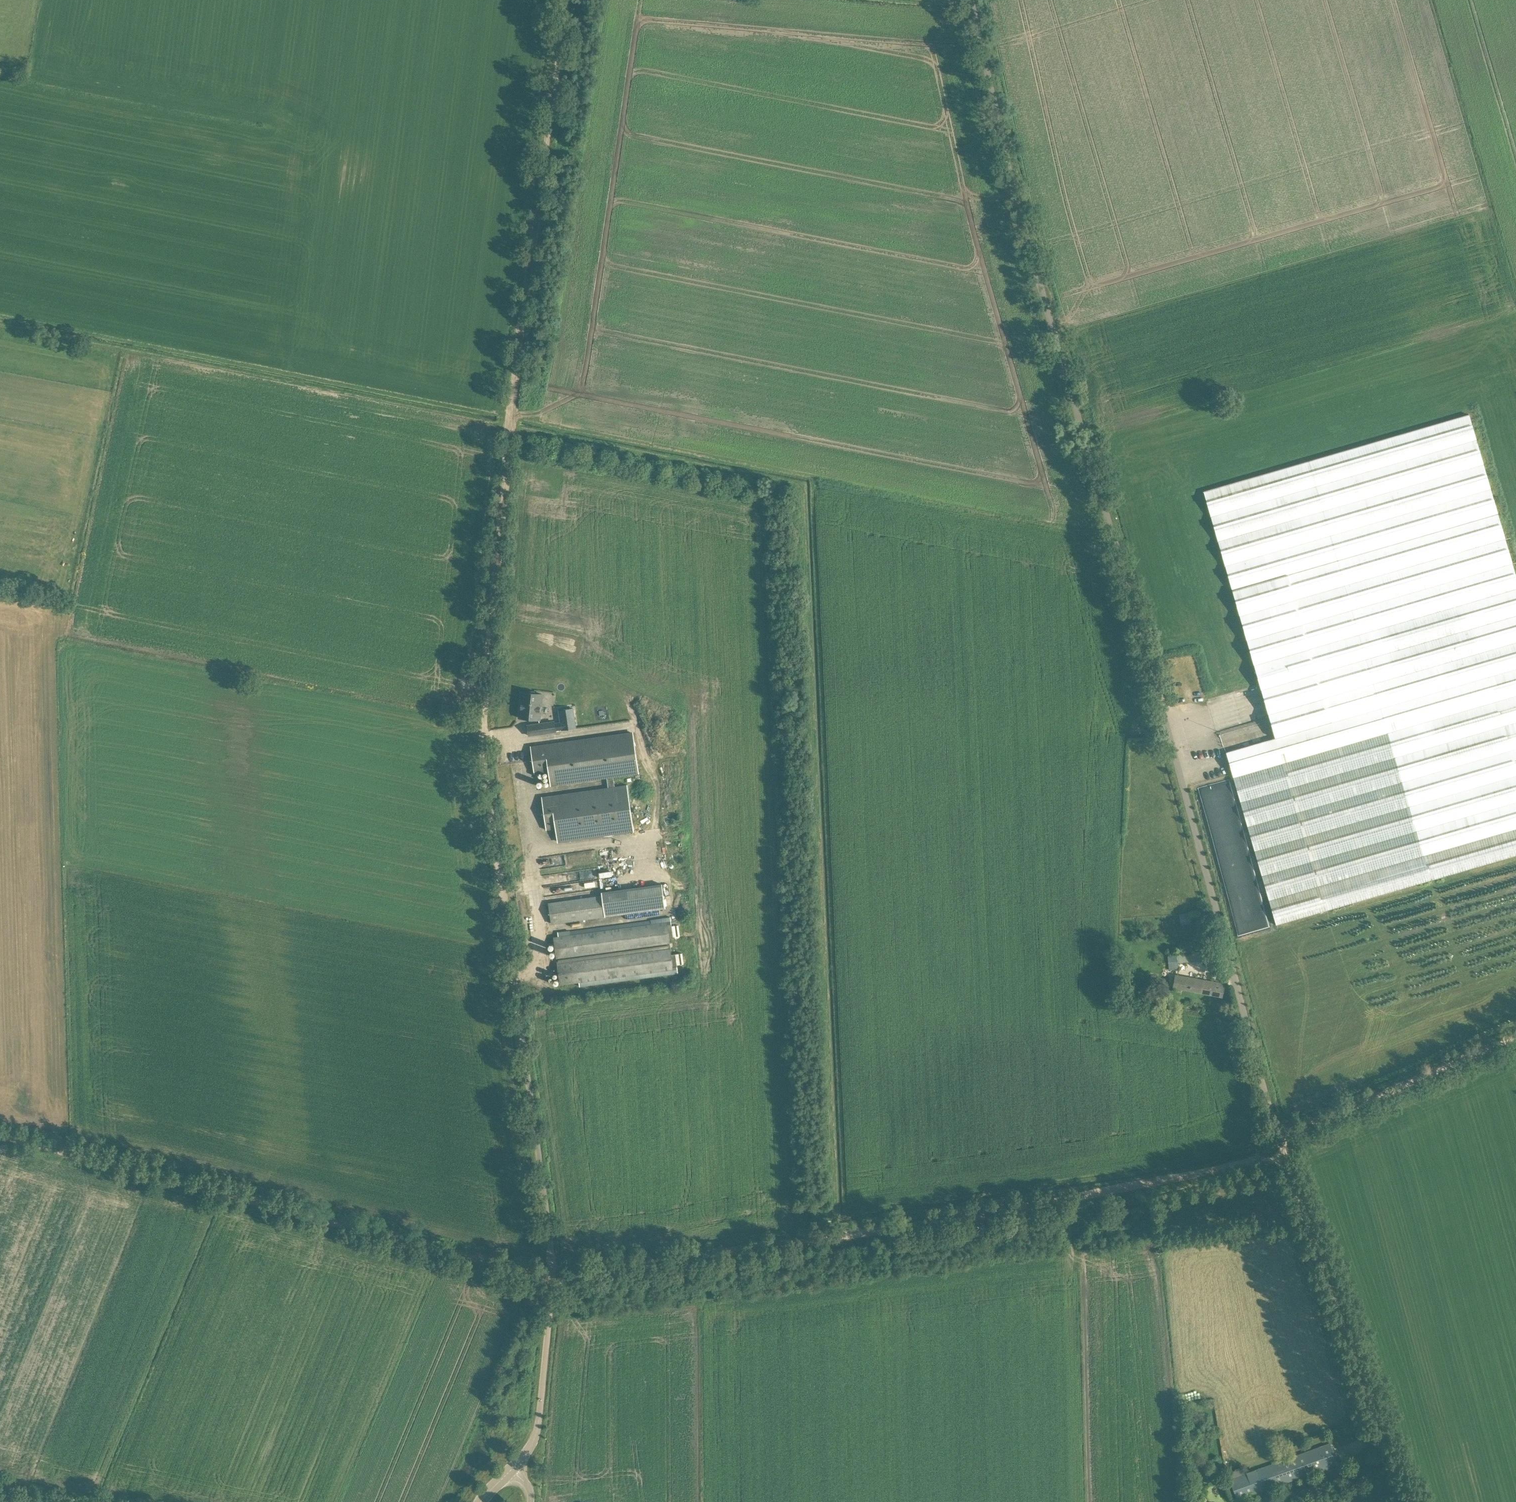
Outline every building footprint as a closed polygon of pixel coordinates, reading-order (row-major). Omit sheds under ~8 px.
[(1213,488),(1204,491),(1266,707),(1515,635),(1515,576),(1469,414),(1213,488)] [(1266,707),(1275,738),(1226,752),(1276,925),(1515,855),(1515,635),(1266,707)] [(523,692),(520,718),(541,720),(543,694),(523,692)] [(554,721),(542,723),(543,733),(556,731),(555,730),(562,729),(562,730),(576,728),(573,708),(559,710),(561,722),(554,723),(554,721)] [(560,842),(634,831),(627,784),(615,786),(614,778),(721,762),(715,720),(531,746),(535,774),(551,772),(553,786),(607,778),(609,788),(542,797),(547,829),(558,828),(560,842)] [(612,868),(600,869),(601,877),(613,875),(612,868)] [(552,923),(562,922),(606,915),(603,895),(549,903),(552,923)] [(1190,915),(1180,917),(1181,925),(1191,923),(1190,915)] [(679,924),(671,925),(670,916),(558,931),(558,936),(554,936),(560,985),(579,982),(580,987),(679,973),(678,966),(684,965),(683,952),(671,954),(670,941),(681,939),(679,924)] [(1178,962),(1200,961),(1200,950),(1177,951),(1177,954),(1168,955),(1169,969),(1179,968),(1178,962)] [(1225,983),(1215,981),(1175,974),(1173,987),(1212,995),(1222,996),(1225,983)] [(1242,1233),(1262,1229),(1269,1228),(1268,1220),(1241,1225),(1242,1233)] [(1330,1444),(1320,1447),(1230,1480),(1237,1498),(1336,1463),(1330,1444)]
